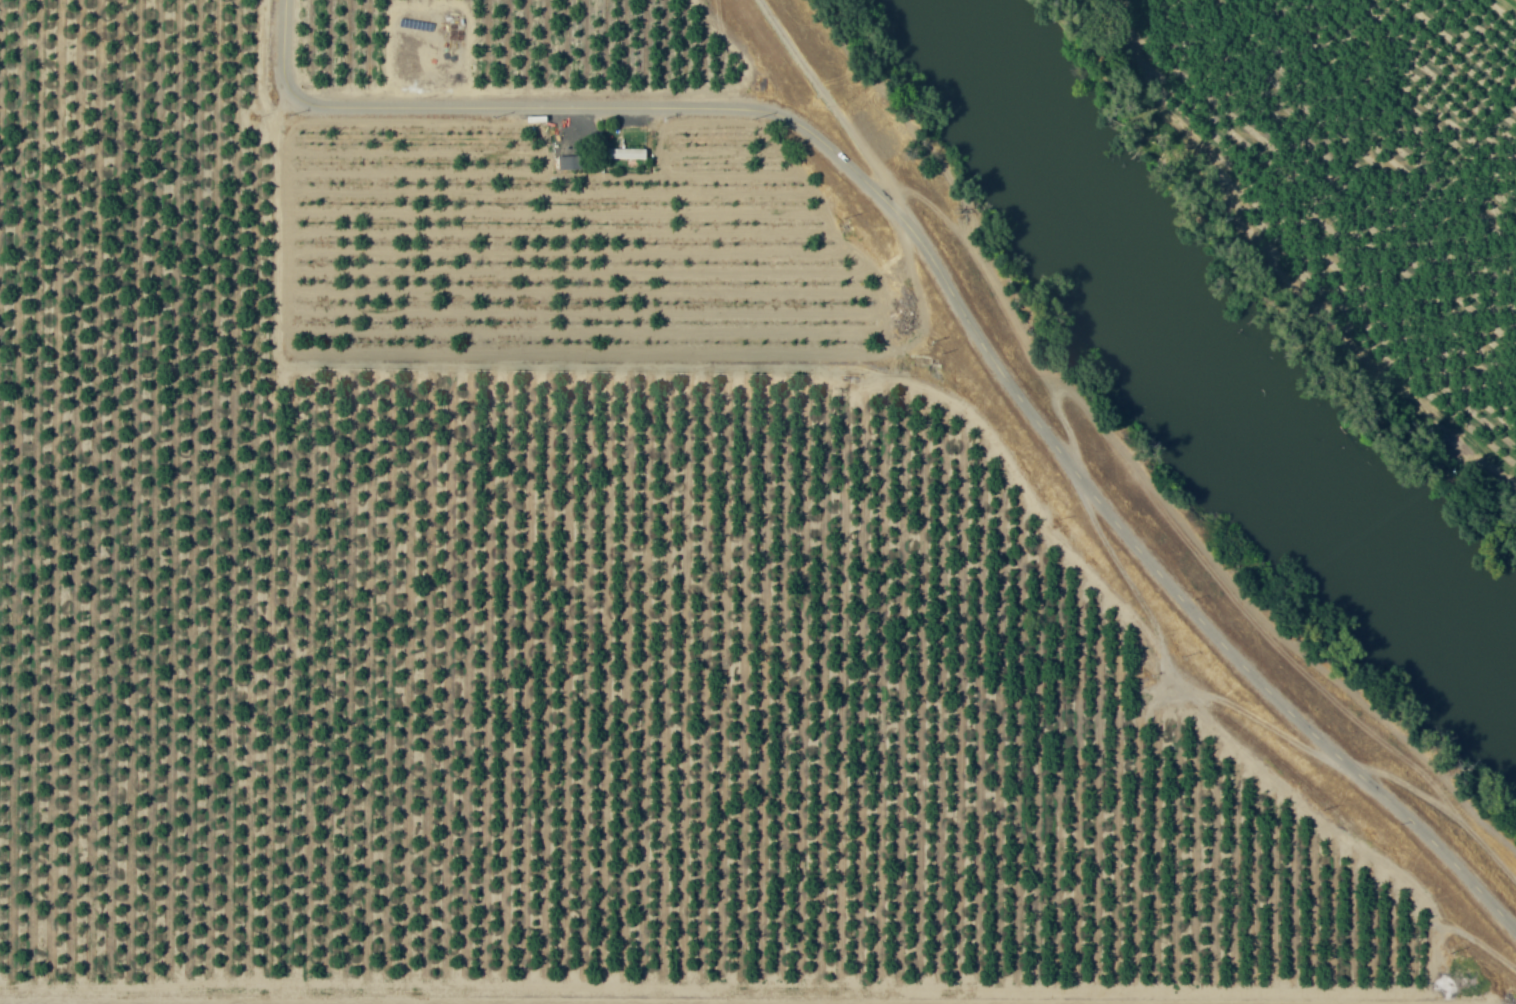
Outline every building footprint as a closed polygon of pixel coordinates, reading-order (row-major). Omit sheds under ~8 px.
[(645,149),(604,148),(603,158),(645,160),(645,149)] [(579,156),(558,156),(559,170),(579,169),(579,156)]
